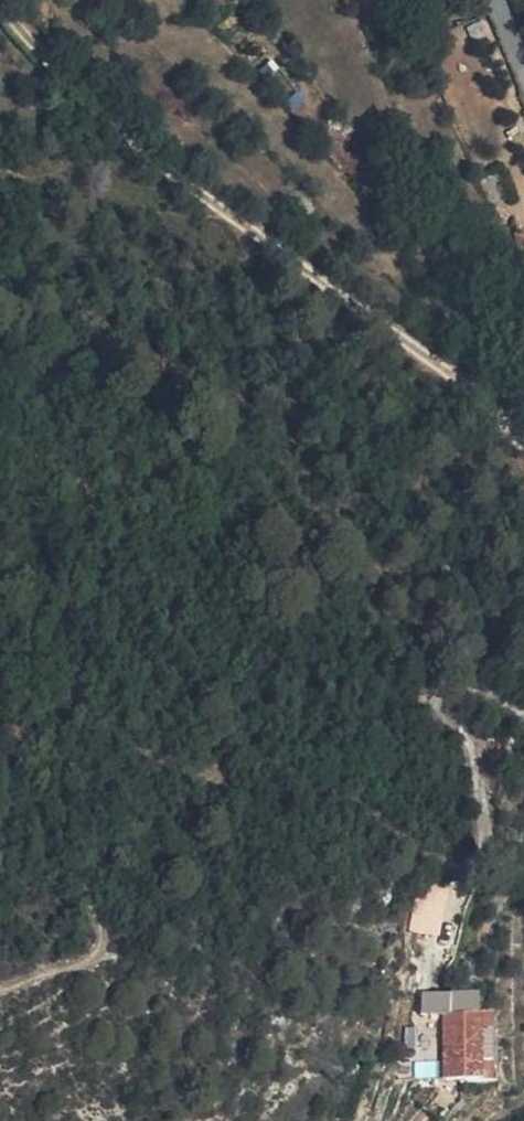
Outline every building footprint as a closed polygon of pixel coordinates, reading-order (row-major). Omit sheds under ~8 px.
[(409,929),(438,935),(447,894),(418,888),(409,929)] [(464,1059),(507,1057),(503,1008),(461,1010),(464,1059)]
